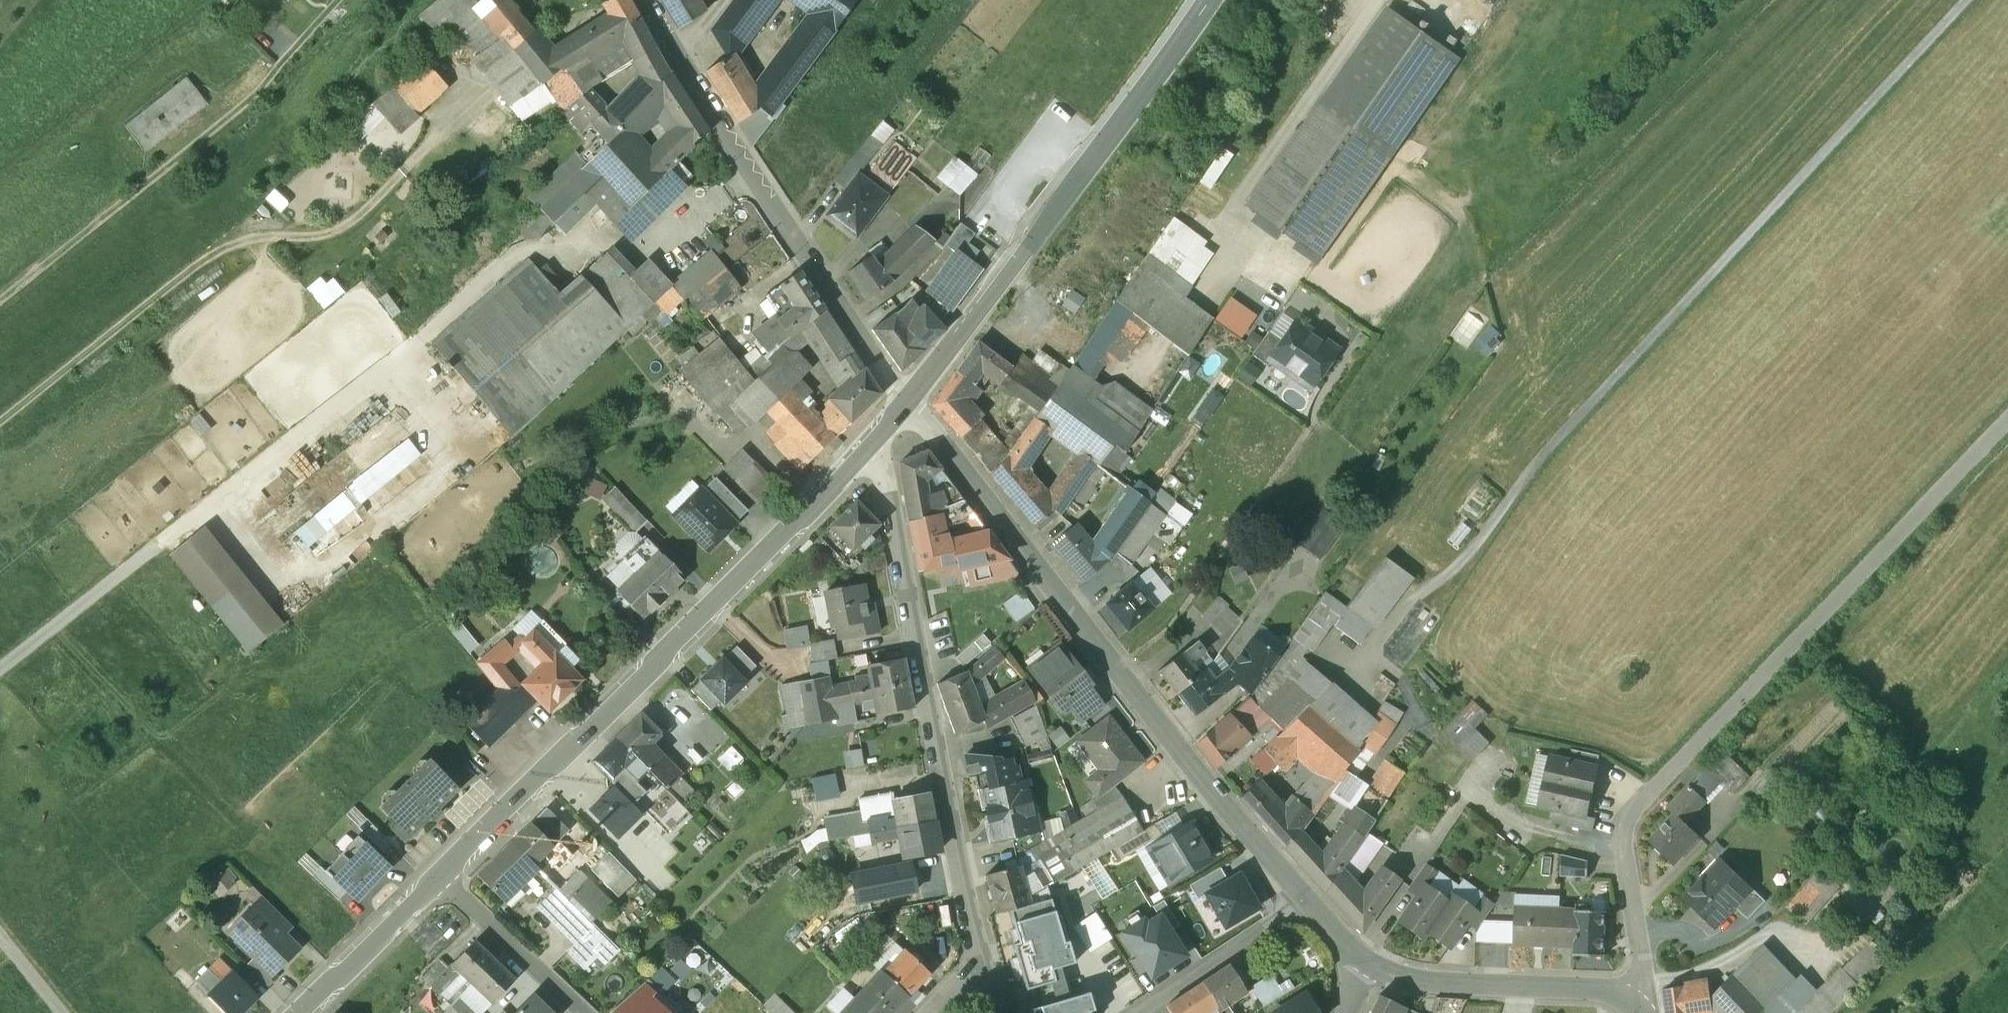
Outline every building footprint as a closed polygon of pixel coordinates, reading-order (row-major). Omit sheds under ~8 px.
[(468,0),(441,0),(421,17),(444,36),(481,53),(501,39),(474,7),(474,6),(468,0)] [(508,0),(481,0),(474,6),(474,7),(501,39),(502,40),(502,41),(511,52),(535,33),(508,0)] [(591,30),(601,47),(621,35),(628,49),(648,35),(640,20),(628,0),(611,0),(603,5),(611,19),(591,30)] [(679,30),(702,15),(703,10),(696,0),(660,0),(679,30)] [(711,29),(720,44),(747,34),(773,0),(733,0),(711,29)] [(816,17),(834,30),(857,0),(792,0),(816,17)] [(1387,8),(1318,105),(1391,156),(1459,59),(1387,8)] [(816,17),(792,41),(814,58),(834,30),(816,17)] [(591,30),(553,54),(571,59),(575,64),(588,56),(601,47),(591,30)] [(553,54),(535,33),(511,52),(539,85),(542,82),(564,65),(571,59),(553,54)] [(601,47),(588,56),(603,82),(633,63),(634,62),(654,47),(648,35),(628,49),(621,35),(601,47)] [(481,53),(473,59),(518,117),(553,95),(550,91),(542,82),(539,85),(511,52),(502,41),(502,40),(501,39),(481,53)] [(759,86),(753,94),(760,109),(770,117),(814,58),(792,41),(759,86)] [(634,62),(633,63),(641,76),(613,105),(609,100),(604,104),(609,109),(620,127),(670,75),(654,47),(634,62)] [(742,57),(735,57),(732,59),(730,57),(706,72),(737,124),(760,109),(753,94),(759,86),(742,57)] [(445,85),(423,60),(392,87),(414,112),(445,85)] [(564,65),(542,82),(550,91),(571,75),(564,65)] [(670,75),(620,127),(622,130),(633,141),(669,115),(678,128),(696,115),(670,75)] [(186,78),(126,125),(146,151),(206,103),(186,78)] [(574,89),(559,102),(567,112),(575,105),(581,99),(574,89)] [(604,104),(591,90),(581,99),(575,105),(609,144),(622,130),(620,127),(609,109),(604,104)] [(1318,105),(1248,205),(1320,256),(1391,156),(1318,105)] [(760,109),(737,124),(751,146),(764,130),(773,119),(770,117),(760,109)] [(696,115),(678,128),(679,129),(650,158),(669,171),(692,148),(690,145),(709,134),(696,115)] [(894,130),(882,121),(870,136),(882,145),(894,130)] [(633,141),(622,130),(609,144),(586,165),(587,165),(600,180),(610,192),(600,202),(599,206),(599,208),(599,210),(613,224),(614,223),(628,238),(685,186),(677,176),(669,171),(650,158),(647,156),(633,141)] [(870,136),(851,159),(863,169),(882,145),(870,136)] [(894,141),(865,179),(887,196),(916,158),(894,141)] [(1221,146),(1204,183),(1216,188),(1233,151),(1221,146)] [(954,157),(937,179),(960,197),(991,157),(980,148),(966,166),(954,157)] [(851,159),(834,181),(845,190),(858,173),(859,174),(863,169),(851,159)] [(587,165),(541,210),(543,213),(554,225),(600,180),(587,165)] [(845,190),(826,215),(856,238),(887,196),(865,179),(859,174),(858,173),(845,190)] [(543,213),(519,234),(525,240),(538,239),(554,225),(543,213)] [(1147,255),(1190,288),(1212,255),(1202,249),(1205,245),(1170,222),(1147,255)] [(959,224),(945,245),(955,253),(960,255),(975,235),(959,224)] [(915,229),(877,265),(891,281),(933,242),(915,229)] [(725,250),(712,234),(703,242),(711,252),(712,251),(717,257),(725,250)] [(711,252),(698,262),(712,280),(726,269),(717,257),(712,251),(711,252)] [(629,278),(606,252),(581,277),(628,327),(671,287),(671,286),(670,285),(647,261),(629,278)] [(937,300),(950,310),(952,311),(982,271),(960,255),(955,253),(926,292),(937,300)] [(1190,288),(1147,255),(1116,300),(1155,330),(1154,331),(1187,356),(1210,320),(1182,298),(1190,288)] [(891,281),(877,265),(872,257),(848,272),(866,300),(893,283),(891,281)] [(583,258),(566,275),(573,282),(590,265),(583,258)] [(528,260),(432,343),(453,368),(442,377),(453,390),(464,381),(512,437),(562,388),(628,327),(581,277),(559,297),(528,260)] [(698,262),(670,285),(671,286),(671,287),(685,302),(712,280),(698,262)] [(712,280),(685,302),(701,322),(705,319),(703,316),(740,286),(726,269),(712,280)] [(309,290),(324,308),(345,291),(330,272),(309,290)] [(825,310),(799,272),(767,295),(782,320),(779,322),(777,320),(755,337),(761,346),(768,356),(788,340),(803,327),(825,310)] [(1230,295),(1214,319),(1242,337),(1258,314),(1230,295)] [(928,311),(923,305),(917,310),(910,300),(901,310),(872,330),(900,370),(946,330),(939,323),(928,311)] [(950,310),(937,300),(928,311),(939,323),(950,310)] [(1115,300),(1092,334),(1108,347),(1129,363),(1154,331),(1155,330),(1116,300),(1115,300)] [(1458,328),(1470,339),(1488,319),(1476,308),(1458,328)] [(865,371),(825,311),(825,310),(803,327),(842,389),(855,377),(865,371)] [(1307,332),(1294,323),(1282,340),(1269,358),(1271,359),(1273,361),(1280,360),(1291,367),(1292,374),(1305,383),(1313,382),(1334,351),(1320,341),(1321,341),(1320,338),(1311,331),(1307,332)] [(1487,354),(1504,339),(1492,326),(1476,341),(1487,354)] [(1268,331),(1251,355),(1266,366),(1271,359),(1269,358),(1282,340),(1268,331)] [(1092,334),(1071,365),(1088,376),(1108,347),(1092,334)] [(685,368),(681,372),(714,413),(715,412),(734,431),(740,432),(748,424),(748,425),(764,410),(745,389),(755,379),(748,370),(732,353),(721,340),(699,357),(685,368)] [(768,356),(765,358),(771,366),(794,347),(788,340),(768,356)] [(1012,367),(978,342),(965,359),(989,376),(999,384),(1001,382),(1012,367)] [(763,357),(748,370),(755,379),(768,368),(771,366),(765,358),(768,356),(761,346),(757,349),(763,357)] [(768,368),(799,400),(809,391),(800,380),(811,370),(794,347),(771,366),(768,368)] [(693,349),(679,360),(685,368),(699,357),(693,349)] [(1050,377),(1021,356),(1012,367),(1041,390),(1050,377)] [(989,376),(965,359),(955,372),(980,389),(989,376)] [(1031,406),(1003,446),(1010,455),(1022,438),(1034,420),(1068,369),(1059,364),(1031,405),(1031,406)] [(1068,369),(1034,420),(1048,430),(1078,452),(1094,463),(1097,466),(1113,445),(1123,453),(1150,411),(1114,385),(1101,386),(1088,376),(1071,365),(1068,369)] [(1041,390),(1012,367),(1001,382),(1031,405),(1041,390)] [(768,368),(755,379),(745,389),(764,410),(775,422),(799,400),(768,368)] [(842,389),(831,399),(833,402),(851,422),(880,393),(865,371),(855,377),(842,389)] [(955,372),(931,404),(989,473),(1009,457),(1010,455),(1003,446),(968,407),(981,390),(980,389),(955,372)] [(799,400),(775,422),(811,460),(851,422),(833,402),(827,407),(837,419),(825,429),(799,400)] [(1048,430),(1034,420),(1022,438),(1036,448),(1048,430)] [(811,460),(775,422),(768,428),(767,430),(768,432),(768,434),(800,470),(811,460)] [(1010,455),(1009,457),(989,473),(1025,514),(1043,497),(1020,471),(1036,448),(1022,438),(1010,455)] [(352,478),(364,496),(423,457),(411,439),(352,478)] [(1123,453),(1113,445),(1097,466),(1112,478),(1128,457),(1123,453)] [(926,452),(901,462),(899,462),(904,504),(908,522),(929,517),(928,513),(926,495),(924,480),(931,476),(940,469),(927,451),(925,452),(926,452)] [(1078,452),(1046,500),(1055,510),(1053,511),(1058,515),(1094,463),(1078,452)] [(779,492),(751,464),(736,479),(763,507),(779,492)] [(723,467),(716,474),(746,506),(753,500),(723,467)] [(940,469),(931,476),(933,480),(934,479),(937,482),(945,476),(940,469)] [(1184,486),(1169,474),(1157,489),(1172,501),(1184,486)] [(702,491),(735,524),(748,511),(715,478),(702,491)] [(953,487),(926,495),(928,513),(945,507),(962,499),(953,487)] [(708,551),(735,524),(702,491),(700,489),(674,516),(708,551)] [(1172,501),(1157,489),(1148,503),(1162,514),(1172,501)] [(1092,544),(1090,546),(1107,560),(1113,552),(1148,503),(1130,490),(1127,494),(1092,544)] [(648,521),(624,496),(612,508),(636,532),(648,521)] [(1043,497),(1025,514),(1036,527),(1053,511),(1055,510),(1046,500),(1043,497)] [(945,507),(928,513),(929,517),(937,515),(940,528),(974,516),(962,499),(945,507)] [(878,525),(856,502),(830,527),(852,550),(853,549),(858,543),(863,549),(872,540),(867,535),(878,525)] [(1148,503),(1113,552),(1130,565),(1152,533),(1165,516),(1162,514),(1148,503)] [(1320,511),(1297,544),(1318,559),(1342,526),(1320,511)] [(929,517),(908,522),(918,569),(938,564),(938,568),(954,564),(956,571),(964,569),(1006,559),(986,532),(977,536),(950,545),(948,540),(943,541),(940,528),(937,515),(929,517)] [(1165,516),(1152,533),(1167,543),(1179,526),(1165,516)] [(978,522),(971,526),(977,536),(986,532),(978,522)] [(1092,544),(1075,524),(1051,545),(1083,582),(1107,560),(1090,546),(1092,544)] [(830,527),(813,543),(838,569),(842,566),(847,571),(858,560),(853,555),(856,553),(853,549),(852,550),(830,527)] [(277,629),(199,531),(170,554),(249,652),(277,629)] [(659,551),(617,591),(625,599),(623,601),(628,606),(630,604),(643,619),(650,612),(652,613),(665,601),(664,599),(685,579),(675,568),(676,567),(673,563),(672,564),(659,551)] [(877,555),(861,561),(862,566),(863,573),(886,568),(883,553),(877,555)] [(1384,557),(1346,608),(1371,627),(1410,576),(1384,557)] [(1006,559),(964,569),(968,585),(1011,575),(1009,570),(1014,569),(1006,559)] [(1148,583),(1141,575),(1131,582),(1138,591),(1148,583)] [(1131,582),(1106,604),(1127,630),(1153,609),(1152,608),(1138,591),(1131,582)] [(1148,583),(1138,591),(1152,608),(1162,601),(1148,583)] [(862,585),(825,592),(831,628),(836,627),(838,640),(878,632),(874,609),(867,610),(862,585)] [(1021,591),(1003,604),(1016,621),(1033,608),(1021,591)] [(1346,608),(1324,593),(1312,610),(1331,624),(1358,644),(1371,627),(1346,608)] [(1237,618),(1217,598),(1201,614),(1222,634),(1237,618)] [(1312,610),(1292,638),(1307,649),(1311,652),(1331,624),(1312,610)] [(566,645),(541,620),(523,639),(519,636),(509,646),(513,650),(516,647),(532,663),(528,667),(533,673),(518,686),(519,688),(523,684),(538,699),(550,711),(582,679),(571,668),(578,660),(565,646),(566,645)] [(462,623),(453,630),(468,652),(478,645),(462,623)] [(806,628),(783,632),(786,649),(810,645),(809,644),(806,628)] [(1251,693),(1248,698),(1270,718),(1271,719),(1283,731),(1284,730),(1312,701),(1329,683),(1301,658),(1307,649),(1292,638),(1275,661),(1251,693)] [(504,639),(477,663),(486,674),(499,663),(513,650),(509,646),(504,639)] [(833,639),(809,644),(810,645),(813,663),(836,658),(833,639)] [(1016,653),(1003,639),(993,647),(1002,657),(1007,661),(1016,653)] [(1195,642),(1159,671),(1177,694),(1199,675),(1189,663),(1202,652),(1195,642)] [(1249,642),(1230,668),(1214,681),(1223,692),(1236,682),(1251,693),(1275,661),(1272,659),(1268,650),(1266,648),(1267,648),(1265,646),(1264,647),(1262,646),(1252,644),(1249,642)] [(1058,646),(1029,669),(1063,713),(1070,707),(1090,692),(1075,674),(1078,672),(1058,646)] [(735,647),(699,682),(719,702),(755,667),(735,647)] [(993,647),(965,671),(970,683),(973,682),(1002,657),(993,647)] [(1213,647),(1206,656),(1212,664),(1220,652),(1213,647)] [(903,659),(868,665),(871,681),(873,690),(908,684),(903,659)] [(518,686),(499,663),(486,674),(497,687),(506,699),(519,688),(518,686)] [(1199,675),(1177,694),(1194,715),(1223,692),(1214,681),(1206,670),(1199,675)] [(970,683),(965,671),(936,684),(947,713),(976,701),(970,683)] [(828,676),(797,682),(800,704),(831,699),(830,689),(828,676)] [(871,681),(830,689),(831,699),(873,690),(871,681)] [(719,702),(699,682),(690,690),(710,711),(719,702)] [(797,682),(781,685),(787,714),(791,712),(794,727),(804,725),(800,704),(797,682)] [(1372,720),(1330,683),(1329,683),(1312,701),(1359,742),(1372,720)] [(519,688),(506,699),(497,687),(462,721),(487,747),(538,699),(523,684),(519,688)] [(908,684),(873,690),(875,700),(878,715),(912,709),(908,684)] [(1020,685),(979,708),(983,719),(988,717),(991,723),(1027,703),(1020,685)] [(873,690),(831,699),(833,708),(875,700),(873,690)] [(1090,692),(1070,707),(1081,721),(1101,706),(1090,692)] [(1270,718),(1248,698),(1229,716),(1247,737),(1270,718)] [(831,699),(800,704),(804,725),(835,720),(834,714),(833,708),(831,699)] [(976,701),(947,713),(954,732),(983,719),(979,708),(976,701)] [(1317,774),(1296,799),(1311,810),(1325,794),(1342,771),(1352,757),(1351,756),(1359,742),(1312,701),(1284,730),(1283,731),(1263,750),(1280,771),(1296,754),(1317,774)] [(1403,713),(1383,701),(1378,712),(1396,724),(1403,713)] [(1494,723),(1471,702),(1459,715),(1481,736),(1494,723)] [(1036,705),(1010,720),(1024,748),(1047,736),(1036,705)] [(787,714),(781,716),(786,728),(794,727),(791,712),(787,714)] [(842,712),(834,714),(835,720),(836,726),(844,724),(842,712)] [(1378,712),(1372,720),(1359,742),(1374,751),(1396,724),(1378,712)] [(659,735),(640,715),(617,738),(647,770),(660,757),(648,745),(659,735)] [(1481,736),(1459,715),(1442,733),(1472,761),(1488,743),(1481,736)] [(1229,716),(1213,731),(1197,745),(1214,767),(1247,737),(1229,716)] [(1122,746),(1103,722),(1076,743),(1098,771),(1084,782),(1096,797),(1097,798),(1112,786),(1142,762),(1127,743),(1122,746)] [(617,738),(592,762),(610,782),(622,770),(634,783),(647,770),(617,738)] [(1599,755),(1573,749),(1570,761),(1597,767),(1599,755)] [(1708,766),(1723,781),(1735,793),(1750,778),(1723,752),(1708,766)] [(1570,761),(1539,754),(1533,779),(1591,792),(1597,767),(1570,761)] [(999,761),(965,755),(969,776),(973,775),(985,772),(989,787),(1019,780),(1016,768),(1012,769),(1011,761),(1000,764),(999,761)] [(660,757),(647,770),(666,789),(667,789),(680,776),(660,757)] [(1365,786),(1342,771),(1325,794),(1334,800),(1347,809),(1339,822),(1343,825),(1360,837),(1404,774),(1385,759),(1365,786)] [(440,771),(429,760),(427,762),(383,806),(381,808),(391,818),(396,824),(409,836),(429,817),(432,820),(441,812),(437,808),(457,789),(445,776),(440,771)] [(1708,766),(1690,786),(1705,800),(1723,781),(1708,766)] [(666,789),(647,770),(634,783),(654,802),(657,799),(666,789)] [(461,784),(449,772),(445,776),(457,789),(461,784)] [(985,772),(973,775),(976,790),(980,789),(989,787),(985,772)] [(836,773),(811,777),(816,801),(840,796),(836,773)] [(696,793),(680,776),(667,789),(683,805),(696,793)] [(989,787),(980,789),(987,818),(991,817),(996,839),(1010,836),(1035,831),(1035,829),(1024,779),(989,787)] [(1591,792),(1533,779),(1528,803),(1571,813),(1586,816),(1591,792)] [(1259,782),(1240,799),(1250,810),(1264,797),(1277,810),(1281,806),(1259,782)] [(618,839),(642,813),(611,785),(588,811),(618,839)] [(1112,786),(1097,798),(1096,797),(1091,801),(1098,810),(1121,797),(1112,786)] [(1705,800),(1690,786),(1668,809),(1675,815),(1675,814),(1684,822),(1705,800)] [(892,793),(858,800),(860,813),(862,821),(895,815),(892,799),(893,799),(892,793)] [(893,799),(892,799),(895,815),(897,829),(934,822),(930,805),(928,793),(893,799)] [(1098,810),(1062,831),(1069,843),(1127,806),(1121,797),(1098,810)] [(1277,810),(1264,797),(1250,810),(1283,847),(1296,832),(1311,810),(1296,799),(1285,811),(1281,806),(1277,810)] [(1069,843),(1056,851),(1064,863),(1069,872),(1070,871),(1071,871),(1114,847),(1142,831),(1127,806),(1069,843)] [(569,831),(546,808),(530,823),(553,846),(559,840),(569,831)] [(860,813),(824,819),(826,829),(828,841),(862,835),(860,827),(863,826),(862,821),(860,813)] [(1595,819),(1571,813),(1568,825),(1592,832),(1595,819)] [(1675,815),(1650,841),(1673,864),(1699,837),(1684,822),(1675,814),(1675,815)] [(895,815),(862,821),(863,826),(860,827),(862,835),(863,835),(897,829),(895,815)] [(358,827),(366,836),(375,827),(366,819),(358,827)] [(934,822),(897,829),(898,837),(903,858),(939,851),(937,839),(934,822)] [(1191,822),(1148,848),(1169,883),(1212,857),(1191,822)] [(553,846),(530,823),(518,835),(518,834),(511,841),(534,866),(535,865),(553,846)] [(409,836),(396,824),(392,828),(404,840),(409,836)] [(1142,831),(1114,847),(1120,858),(1160,835),(1153,824),(1142,831)] [(1321,856),(1308,875),(1323,891),(1337,870),(1357,842),(1360,837),(1343,825),(1321,856)] [(392,845),(375,827),(366,836),(383,853),(392,845)] [(1035,831),(1010,836),(1015,858),(1044,842),(1041,828),(1035,829),(1035,831)] [(826,829),(816,831),(808,838),(800,841),(806,854),(819,842),(828,841),(826,829)] [(897,829),(863,835),(864,843),(898,837),(897,829)] [(1062,831),(1049,839),(1056,851),(1069,843),(1062,831)] [(1296,832),(1283,847),(1308,875),(1321,856),(1296,832)] [(389,866),(358,836),(341,853),(373,883),(389,866)] [(1365,840),(1360,837),(1357,842),(1361,845),(1365,840)] [(553,846),(535,865),(539,869),(543,873),(568,849),(559,840),(553,846)] [(511,841),(476,875),(503,903),(539,869),(535,865),(534,866),(511,841)] [(627,872),(608,852),(590,870),(609,889),(627,872)] [(373,883),(341,853),(325,871),(329,875),(346,891),(356,901),(373,883)] [(1588,860),(1562,854),(1560,876),(1587,877),(1588,860)] [(1720,861),(1686,897),(1715,926),(1734,906),(1742,898),(1741,897),(1749,889),(1720,861)] [(1064,863),(1047,875),(1051,883),(1069,872),(1064,863)] [(854,875),(859,900),(915,889),(910,864),(854,875)] [(1424,865),(1406,889),(1416,896),(1424,885),(1427,888),(1437,874),(1424,865)] [(312,875),(321,884),(329,875),(325,871),(320,866),(312,875)] [(1018,866),(985,875),(996,914),(1008,911),(1029,905),(1027,898),(1022,879),(1018,866)] [(1042,867),(1022,879),(1027,898),(1046,887),(1051,883),(1047,875),(1042,867)] [(1198,900),(1206,895),(1206,894),(1228,881),(1220,867),(1211,873),(1189,885),(1198,900)] [(1361,897),(1347,918),(1361,932),(1398,878),(1381,867),(1361,897)] [(1822,869),(1787,908),(1805,925),(1839,886),(1822,869)] [(1361,897),(1337,870),(1323,891),(1336,907),(1347,918),(1361,897)] [(611,904),(578,871),(559,889),(592,922),(611,904)] [(1416,896),(1398,922),(1422,938),(1426,932),(1426,931),(1447,902),(1446,901),(1456,888),(1437,874),(1427,888),(1424,885),(1416,896)] [(346,891),(329,875),(321,884),(338,900),(346,891)] [(1239,875),(1228,881),(1206,894),(1206,895),(1225,927),(1258,908),(1239,875)] [(1447,902),(1426,931),(1426,932),(1448,948),(1467,922),(1474,911),(1471,909),(1481,896),(1461,881),(1456,888),(1446,901),(1447,902)] [(249,896),(239,884),(225,896),(235,908),(249,896)] [(559,889),(557,887),(537,906),(574,943),(566,951),(584,969),(597,957),(612,942),(591,922),(592,922),(559,889)] [(1050,898),(1046,887),(1027,898),(1029,905),(1050,898)] [(1749,889),(1741,897),(1742,898),(1734,906),(1748,919),(1765,901),(1751,887),(1749,889)] [(1560,897),(1516,895),(1515,907),(1515,908),(1559,909),(1560,897)] [(293,927),(263,896),(254,905),(258,909),(284,935),(293,927)] [(1481,896),(1471,909),(1474,911),(1467,922),(1477,930),(1483,921),(1494,905),(1481,896)] [(1029,905),(1008,911),(1017,943),(1012,944),(1026,990),(1063,980),(1059,967),(1074,963),(1060,915),(1056,916),(1050,898),(1029,905)] [(1180,925),(1163,900),(1154,906),(1160,916),(1170,932),(1180,925)] [(1559,909),(1515,908),(1514,922),(1514,944),(1574,946),(1575,946),(1576,910),(1559,909)] [(284,935),(258,909),(232,934),(257,958),(272,974),(273,972),(297,948),(284,935)] [(1592,911),(1576,910),(1575,946),(1574,946),(1574,955),(1603,957),(1605,911),(1592,911)] [(826,914),(804,934),(814,945),(836,925),(826,914)] [(1185,956),(1170,932),(1160,916),(1149,923),(1146,919),(1122,934),(1150,978),(1185,956)] [(1514,922),(1483,921),(1477,930),(1474,934),(1474,942),(1514,944),(1514,922)] [(474,941),(451,964),(460,972),(468,980),(472,983),(494,960),(487,953),(487,954),(474,941)] [(1872,941),(1842,969),(1859,986),(1889,958),(1872,941)] [(612,942),(597,957),(605,964),(620,950),(612,942)] [(894,943),(874,964),(874,966),(873,966),(879,972),(881,973),(903,951),(894,943)] [(1763,945),(1732,975),(1765,1010),(1797,980),(1763,945)] [(929,973),(904,950),(903,951),(881,973),(906,997),(929,973)] [(864,958),(859,953),(853,960),(858,965),(864,958)] [(272,974),(257,958),(248,967),(266,986),(277,976),(273,972),(272,974)] [(440,960),(422,978),(430,986),(448,968),(440,960)] [(494,960),(472,983),(484,996),(492,1003),(514,980),(501,968),(502,967),(494,960)] [(448,968),(430,986),(439,995),(460,972),(451,964),(448,968)] [(1228,966),(1201,984),(1215,1005),(1214,1005),(1218,1011),(1227,1005),(1246,993),(1240,984),(1245,981),(1240,974),(1235,977),(1228,966)] [(233,971),(221,982),(208,969),(196,980),(209,994),(209,995),(226,1012),(238,1012),(256,995),(233,971)] [(1797,980),(1765,1010),(1766,1012),(1830,1012),(1859,986),(1842,969),(1813,997),(1797,980)] [(879,972),(852,1002),(841,1012),(892,1012),(906,997),(881,973),(879,972)] [(1711,1000),(1724,1012),(1761,1012),(1765,1010),(1732,975),(1711,1000)] [(468,980),(460,988),(464,992),(472,983),(468,980)] [(1663,990),(1666,1012),(1712,1012),(1711,1007),(1708,982),(1663,990)] [(480,999),(484,996),(472,983),(464,992),(458,998),(469,1008),(464,1012),(482,1012),(488,1007),(480,999)] [(643,984),(622,1002),(632,1011),(647,996),(649,997),(653,993),(643,984)] [(1166,1006),(1170,1012),(1202,1012),(1214,1005),(1215,1005),(1201,984),(1166,1006)] [(1032,1009),(1033,1012),(1089,1012),(1088,1012),(1094,1010),(1088,992),(1032,1009)] [(453,993),(446,1001),(450,1006),(451,1006),(458,998),(453,993)] [(841,993),(828,1007),(834,1012),(841,1012),(852,1002),(841,993)] [(774,994),(763,1005),(771,1012),(793,1012),(774,994)] [(1277,1012),(1317,1012),(1306,995),(1277,1012)] [(492,1003),(484,996),(480,999),(488,1007),(492,1003)] [(515,1012),(546,1012),(543,1010),(544,1009),(531,996),(515,1012)] [(647,996),(632,1011),(630,1012),(665,1012),(649,997),(647,996)] [(1378,996),(1370,1012),(1391,1012),(1395,1003),(1378,996)] [(458,998),(451,1006),(458,1012),(464,1012),(469,1008),(458,998)] [(915,1005),(909,1000),(896,1012),(908,1012),(915,1005)] [(1396,1004),(1391,1012),(1404,1012),(1406,1009),(1396,1004)] [(1202,1012),(1215,1012),(1217,1011),(1218,1011),(1214,1005),(1202,1012)]
